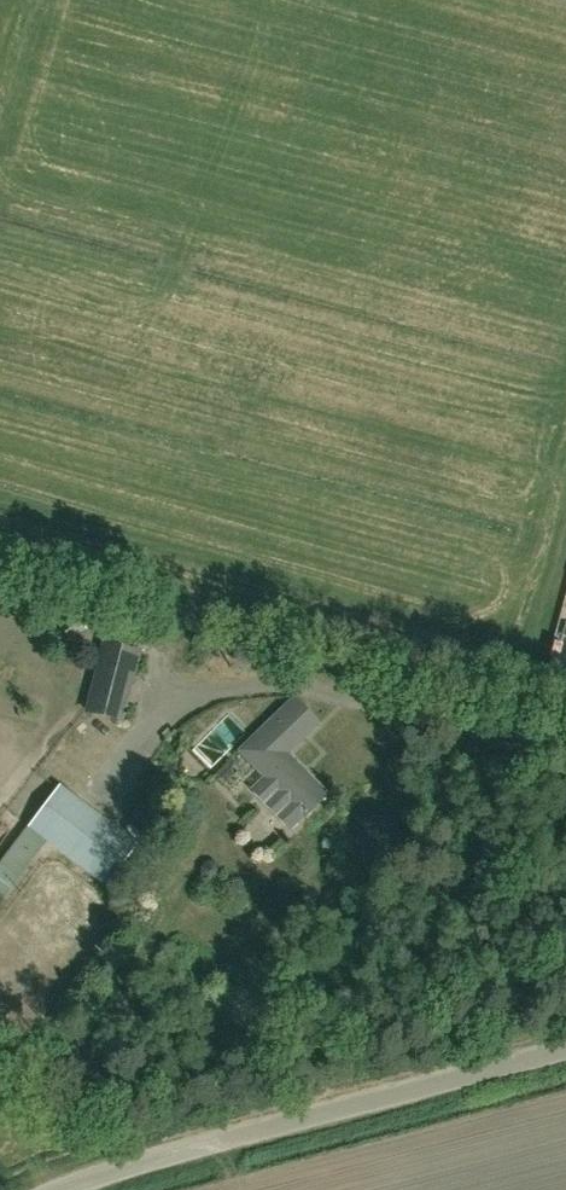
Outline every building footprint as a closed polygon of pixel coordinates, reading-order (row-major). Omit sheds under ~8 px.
[(124,722),(141,653),(103,643),(85,712),(124,722)] [(294,700),(252,741),(241,752),(265,776),(251,790),(291,830),(327,795),(288,754),(319,724),(294,700)] [(108,885),(137,846),(60,787),(31,826),(108,885)]
